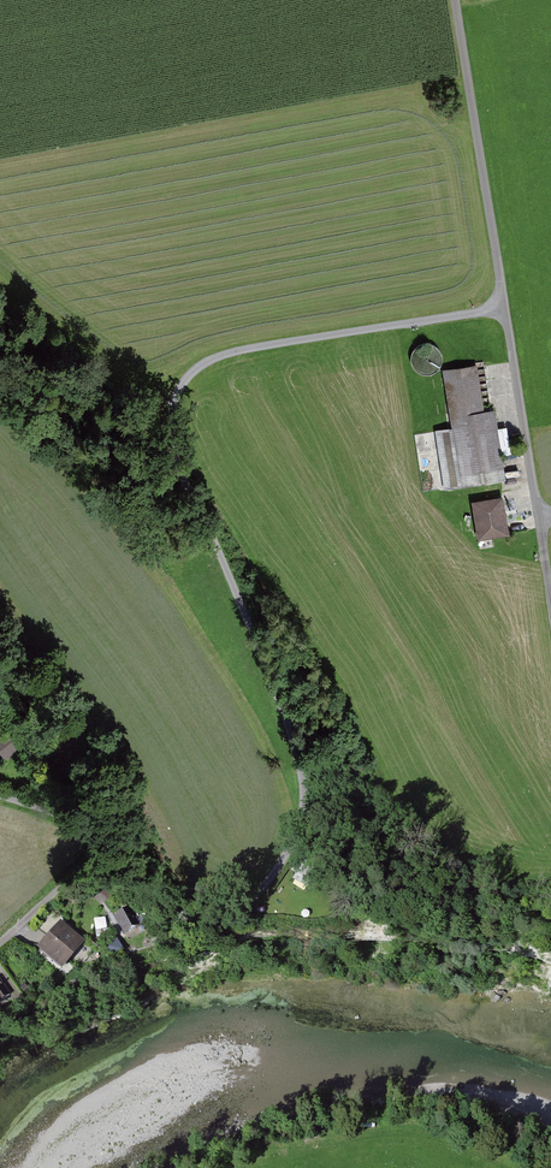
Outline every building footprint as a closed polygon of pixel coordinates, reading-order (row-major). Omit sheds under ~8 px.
[(484,365),(446,370),(454,428),(439,430),(447,489),(506,480),(496,411),(491,411),(484,365)] [(507,497),(476,502),(482,540),(513,535),(507,497)] [(6,729),(0,734),(0,752),(5,759),(20,747),(6,729)] [(298,859),(291,871),(309,882),(317,870),(298,859)] [(128,908),(115,916),(130,939),(142,932),(128,908)] [(86,942),(61,921),(37,949),(62,970),(86,942)] [(0,977),(0,1001),(15,991),(4,974),(0,977)]
